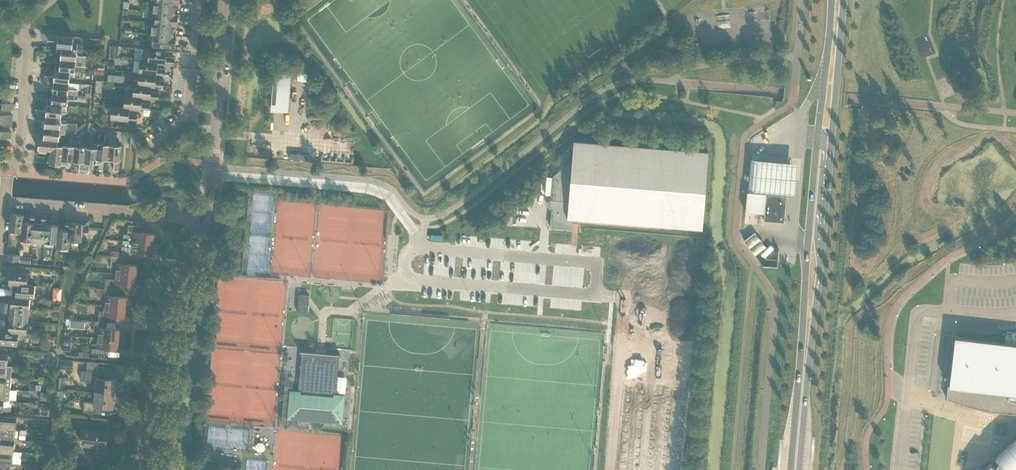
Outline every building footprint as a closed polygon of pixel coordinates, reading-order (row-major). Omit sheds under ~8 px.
[(158,1),(158,0),(155,0),(154,12),(157,12),(175,13),(176,3),(176,2),(158,1)] [(178,13),(175,13),(157,12),(156,22),(156,23),(174,24),(174,25),(177,25),(178,13)] [(156,23),(156,22),(153,22),(152,34),(155,34),(173,35),(174,25),(174,24),(156,23)] [(77,49),(77,48),(78,43),(73,43),(74,36),(48,34),(48,40),(58,41),(57,47),(77,49)] [(176,35),(173,35),(155,34),(154,44),(151,44),(151,45),(175,47),(176,35)] [(110,45),(109,57),(117,57),(118,46),(110,45)] [(83,49),(77,48),(77,49),(57,47),(57,52),(61,52),(61,59),(86,61),(86,56),(83,55),(83,49)] [(158,62),(166,63),(166,62),(174,63),(174,57),(166,56),(167,50),(143,48),(142,60),(148,60),(148,61),(158,62)] [(85,66),(86,61),(61,59),(60,65),(55,64),(55,70),(75,71),(79,72),(80,66),(85,66)] [(148,60),(142,60),(140,60),(139,72),(157,74),(165,74),(165,69),(157,68),(158,62),(148,61),(148,60)] [(74,77),(75,71),(55,70),(54,76),(44,75),(44,80),(69,82),(70,76),(74,77)] [(156,80),(157,74),(139,72),(138,84),(152,85),(152,86),(156,86),(164,86),(164,80),(156,80)] [(285,111),(288,75),(274,74),(271,110),(285,111)] [(69,89),(69,82),(44,80),(44,85),(54,86),(53,92),(78,95),(79,90),(69,89)] [(138,84),(134,83),(133,95),(133,96),(143,97),(151,98),(151,97),(159,98),(159,92),(151,91),(152,86),(152,85),(138,84)] [(78,100),(78,95),(53,92),(53,98),(48,98),(48,103),(67,105),(68,99),(78,100)] [(133,96),(133,95),(125,95),(124,107),(124,106),(124,107),(130,107),(130,108),(142,109),(142,108),(150,109),(150,103),(142,103),(143,97),(133,96)] [(67,111),(67,105),(48,103),(47,109),(36,109),(35,114),(61,116),(62,110),(67,111)] [(124,107),(124,106),(112,105),(111,118),(128,120),(129,119),(137,120),(137,114),(129,113),(130,108),(130,107),(124,107)] [(61,122),(61,116),(35,114),(35,119),(46,120),(45,126),(66,128),(67,123),(61,122)] [(66,134),(66,128),(45,126),(44,133),(40,132),(39,137),(58,139),(58,140),(59,140),(60,133),(66,134)] [(108,159),(110,134),(105,133),(104,143),(98,143),(96,163),(102,163),(102,159),(108,159)] [(110,134),(108,159),(114,160),(113,170),(119,170),(121,145),(115,144),(116,135),(110,134)] [(58,145),(58,140),(58,139),(39,137),(38,149),(51,150),(58,145)] [(73,161),(75,139),(70,139),(70,145),(63,144),(63,145),(62,164),(67,165),(67,160),(73,161)] [(84,172),(86,146),(80,146),(81,140),(75,139),(73,161),(80,161),(79,171),(84,172)] [(702,229),(708,152),(574,141),(572,163),(568,163),(553,176),(551,199),(550,199),(550,205),(550,204),(553,204),(553,207),(551,208),(550,227),(572,229),(573,222),(672,230),(672,227),(702,229)] [(96,163),(98,143),(93,142),(92,147),(86,146),(84,172),(89,172),(90,162),(96,163)] [(63,145),(58,145),(51,150),(50,163),(62,164),(63,145)] [(793,197),(797,165),(750,160),(747,192),(793,197)] [(766,194),(749,192),(747,192),(745,212),(764,213),(764,220),(783,222),(784,222),(787,194),(786,194),(766,192),(766,194)] [(22,221),(23,222),(24,210),(18,209),(18,213),(11,213),(9,231),(21,232),(22,221)] [(34,223),(35,223),(36,211),(30,210),(29,222),(23,222),(22,221),(21,232),(20,240),(33,241),(34,223)] [(45,242),(47,212),(42,211),(41,223),(35,223),(34,223),(33,241),(45,242)] [(58,229),(59,225),(52,224),(53,212),(47,212),(45,242),(56,243),(57,243),(58,229)] [(71,222),(71,218),(66,217),(65,229),(58,229),(57,243),(56,243),(56,247),(69,248),(69,240),(71,222)] [(69,240),(81,241),(82,231),(88,232),(89,219),(78,218),(77,222),(71,222),(69,240)] [(123,241),(132,242),(153,243),(154,233),(141,232),(142,226),(128,225),(128,234),(124,234),(123,241)] [(755,226),(744,234),(755,249),(766,241),(755,226)] [(132,242),(123,241),(122,241),(122,247),(122,251),(112,250),(111,256),(122,257),(125,257),(139,259),(139,253),(152,254),(153,243),(132,242)] [(19,261),(20,254),(7,253),(6,260),(19,261)] [(122,257),(111,256),(110,266),(116,267),(115,273),(136,275),(137,264),(124,263),(125,257),(122,257)] [(27,285),(28,273),(18,272),(19,266),(6,265),(5,276),(9,277),(9,283),(27,285)] [(135,285),(136,275),(115,273),(115,279),(105,278),(104,288),(104,289),(114,289),(114,290),(122,290),(122,284),(135,285)] [(9,283),(5,283),(4,288),(16,289),(16,296),(15,296),(30,297),(30,298),(34,298),(35,285),(27,285),(9,283)] [(104,289),(104,288),(97,288),(96,294),(100,294),(100,298),(105,299),(104,305),(126,307),(126,296),(113,295),(114,290),(114,289),(104,289)] [(308,309),(311,290),(292,288),(290,307),(308,309)] [(16,296),(12,295),(11,303),(0,302),(0,307),(29,309),(30,298),(30,297),(15,296),(16,296)] [(125,317),(126,307),(104,305),(104,311),(99,311),(98,321),(107,322),(111,322),(111,316),(125,317)] [(29,309),(0,307),(0,312),(10,313),(10,319),(9,319),(9,320),(28,321),(29,309)] [(9,319),(0,318),(0,324),(9,325),(8,331),(27,333),(28,321),(9,320),(9,319)] [(98,321),(94,320),(93,331),(98,331),(98,337),(119,339),(120,329),(106,328),(107,322),(98,321)] [(8,331),(0,330),(0,343),(18,345),(18,336),(30,337),(30,333),(27,333),(8,331)] [(1015,344),(1015,332),(1006,331),(1005,342),(1015,344)] [(118,350),(119,339),(98,337),(97,343),(92,343),(91,353),(104,354),(105,348),(118,350)] [(955,337),(949,386),(948,386),(946,398),(952,401),(958,403),(963,405),(969,407),(975,408),(981,409),(987,411),(993,412),(999,412),(1006,413),(1012,414),(1015,414),(1015,345),(955,337)] [(7,365),(8,354),(7,354),(8,350),(5,347),(0,347),(0,365),(7,365)] [(340,355),(301,352),(298,393),(292,393),(290,416),(340,420),(342,397),(336,396),(339,355),(340,356),(340,355)] [(73,369),(73,361),(62,360),(62,368),(73,369)] [(7,365),(0,365),(0,376),(11,377),(12,366),(7,365)] [(95,392),(114,394),(115,380),(98,378),(99,372),(87,371),(86,381),(96,382),(95,392)] [(11,377),(0,376),(0,388),(10,389),(11,377)] [(10,389),(0,388),(0,399),(4,399),(9,399),(10,389)] [(621,469),(678,469),(683,394),(628,389),(621,469)] [(41,391),(40,400),(51,401),(52,392),(41,391)] [(113,407),(114,394),(95,392),(94,402),(84,401),(83,412),(95,413),(96,406),(113,407)] [(16,428),(17,416),(0,415),(0,421),(0,422),(0,426),(16,428)] [(106,445),(107,431),(97,430),(98,424),(79,422),(78,435),(83,435),(82,443),(106,445)] [(16,428),(0,426),(0,438),(15,439),(16,428)] [(15,439),(0,438),(0,449),(14,451),(15,439)] [(1015,440),(1011,443),(1007,446),(1003,450),(999,454),(995,458),(998,461),(995,464),(992,462),(988,465),(985,469),(1015,469),(1015,439),(1015,440)] [(14,451),(0,449),(0,461),(4,461),(10,462),(13,462),(14,451)]
